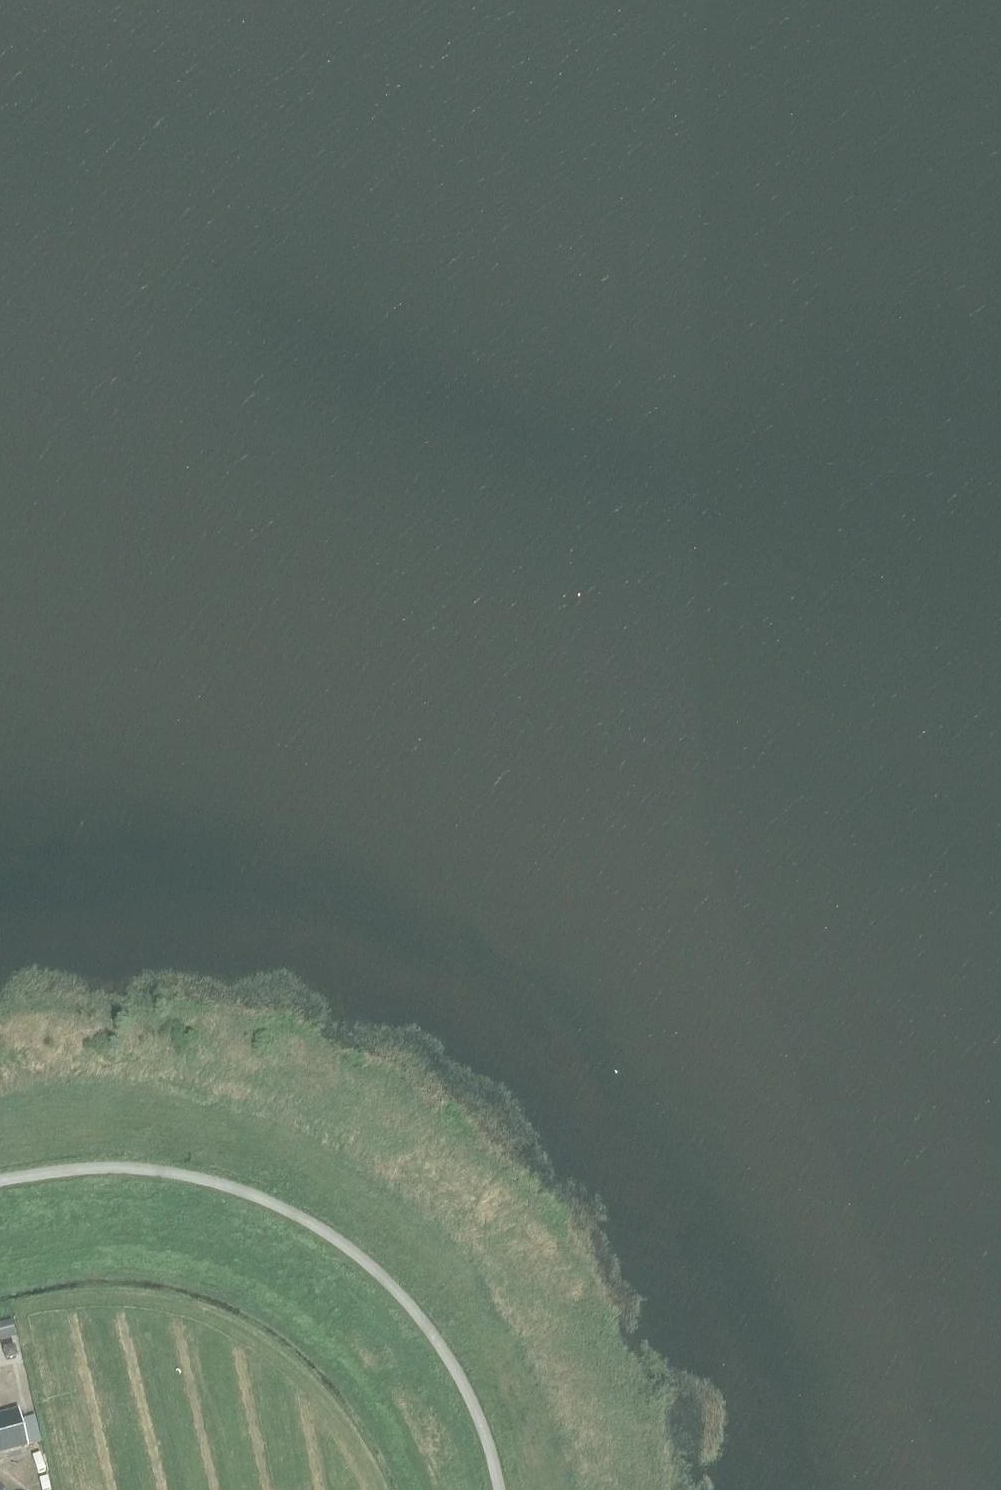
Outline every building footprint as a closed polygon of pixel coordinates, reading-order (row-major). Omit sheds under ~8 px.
[(0,1324),(0,1339),(15,1336),(12,1321),(0,1324)] [(15,1348),(4,1350),(6,1360),(16,1358),(15,1348)] [(28,1448),(18,1410),(0,1415),(0,1455),(28,1448)] [(11,1479),(0,1480),(0,1489),(12,1489),(11,1479)]
